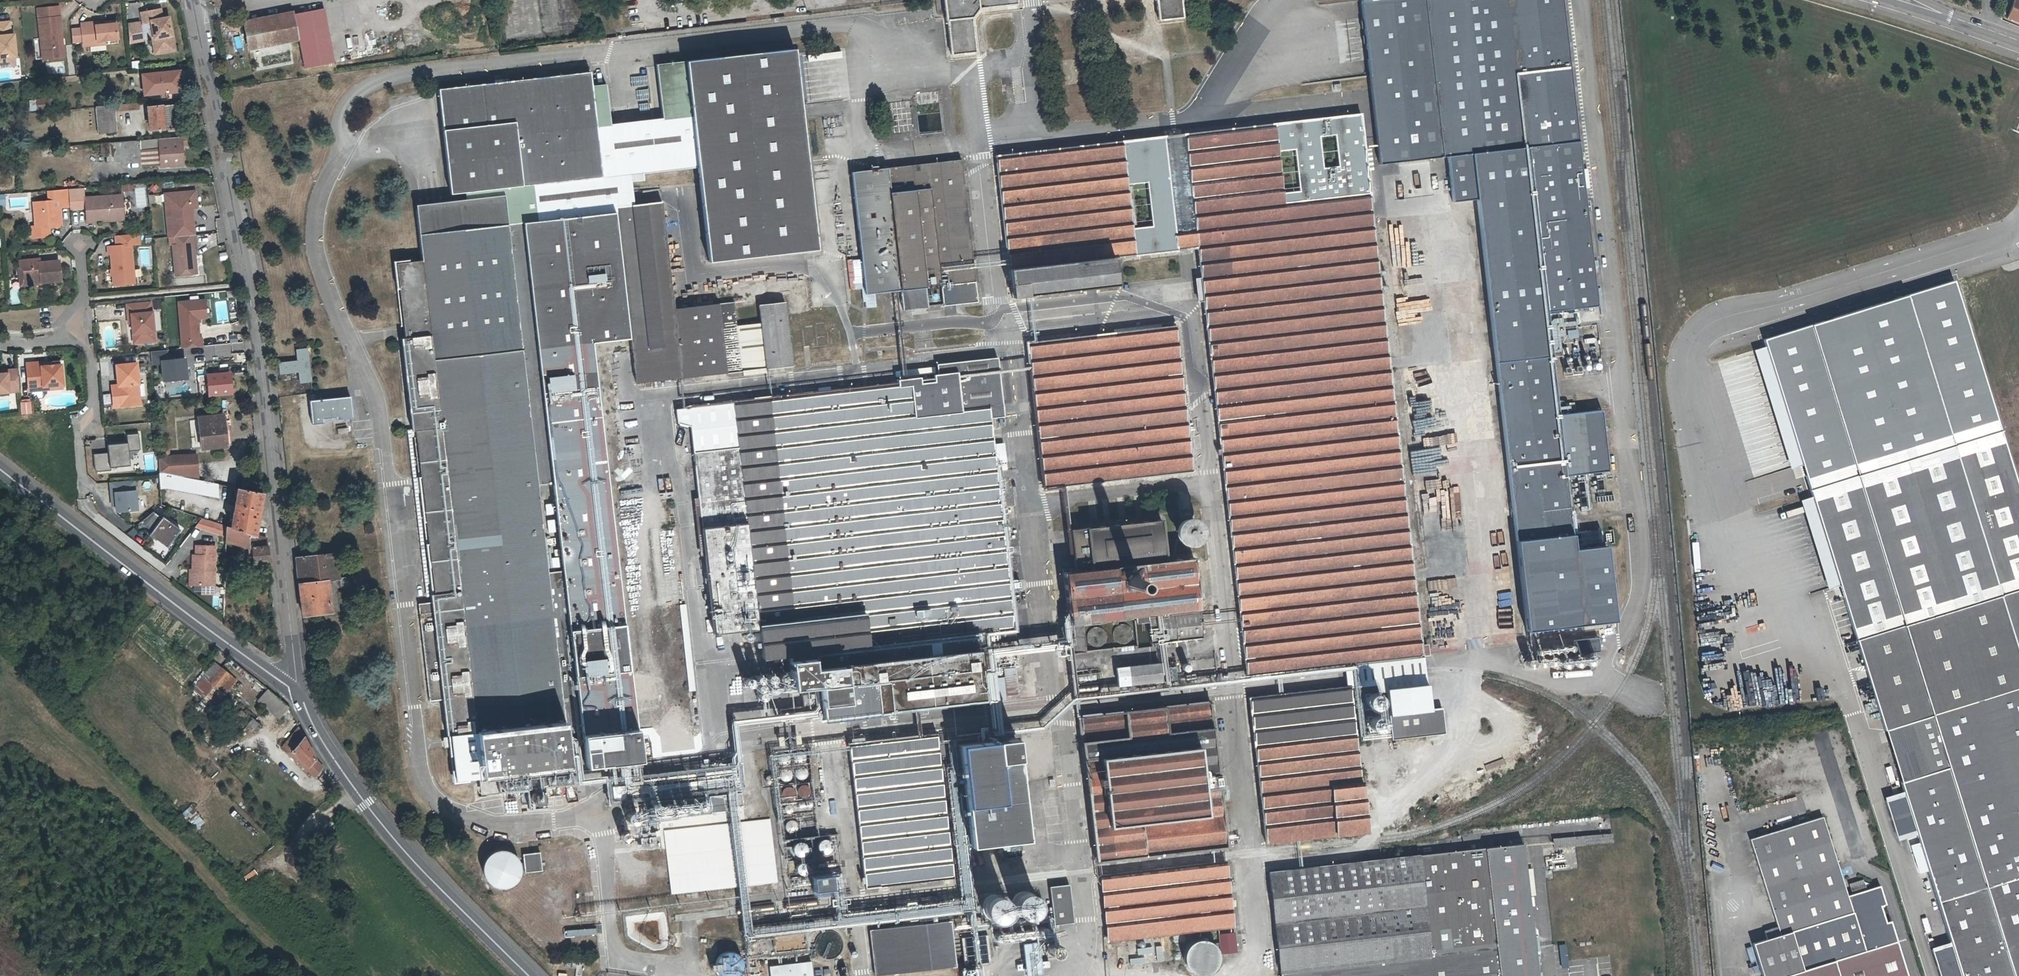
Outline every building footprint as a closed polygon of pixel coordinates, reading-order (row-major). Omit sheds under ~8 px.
[(949,59),(973,56),(969,20),(979,10),(1015,6),(1015,0),(943,0),(949,59)] [(1159,21),(1186,19),(1183,0),(1157,0),(1159,21)] [(1388,151),(1389,161),(1453,154),(1458,200),(1483,197),(1526,627),(1614,618),(1606,542),(1575,545),(1567,471),(1610,467),(1604,408),(1559,413),(1548,308),(1600,303),(1569,0),(1372,0),(1387,142),(1388,151)] [(2018,26),(2018,0),(2011,0),(2003,20),(2018,26)] [(38,6),(41,36),(44,35),(46,55),(64,54),(58,4),(38,6)] [(324,7),(294,13),(299,39),(304,65),(333,60),(324,7)] [(146,30),(149,42),(152,42),(155,51),(176,47),(170,17),(164,19),(162,10),(143,14),(145,23),(148,22),(150,29),(146,30)] [(299,39),(294,13),(244,23),(249,48),(299,39)] [(0,23),(0,58),(14,56),(16,56),(13,34),(10,35),(9,22),(0,23)] [(81,28),(71,30),(73,42),(83,41),(83,42),(105,40),(118,39),(117,24),(104,25),(96,26),(96,22),(88,23),(88,26),(81,27),(81,28)] [(141,23),(128,24),(130,42),(143,40),(141,23)] [(152,42),(149,42),(152,55),(177,50),(176,47),(155,51),(152,42)] [(795,48),(691,60),(695,97),(691,97),(693,116),(698,162),(709,261),(818,249),(795,48)] [(15,65),(14,56),(0,58),(0,67),(15,65)] [(695,97),(691,60),(687,61),(691,97),(695,97)] [(661,101),(691,97),(687,61),(660,64),(657,65),(658,75),(661,101)] [(1013,88),(1020,88),(1019,67),(1011,67),(1013,88)] [(179,71),(143,74),(145,94),(168,92),(168,97),(182,95),(181,85),(179,71)] [(555,205),(552,183),(595,177),(593,151),(614,149),(611,125),(608,92),(594,93),(591,72),(539,79),(439,91),(451,196),(453,207),(447,208),(417,211),(422,261),(397,264),(404,326),(408,325),(409,338),(405,338),(410,380),(420,475),(424,474),(426,492),(422,493),(430,567),(434,603),(444,691),(454,779),(478,778),(494,777),(495,791),(524,789),(541,787),(571,784),(566,733),(581,731),(585,766),(639,760),(622,605),(590,333),(628,329),(615,215),(557,221),(555,205)] [(804,95),(805,101),(821,99),(821,93),(804,95)] [(30,109),(49,107),(48,97),(29,99),(30,109)] [(693,116),(691,97),(661,101),(663,119),(693,116)] [(138,102),(113,104),(113,111),(139,108),(138,102)] [(114,130),(113,111),(113,104),(96,106),(98,132),(114,130)] [(149,129),(177,127),(175,104),(147,106),(149,129)] [(1360,115),(1183,134),(1196,246),(1218,438),(1246,681),(1422,662),(1361,128),(1360,115)] [(663,119),(611,125),(614,149),(593,151),(595,177),(552,183),(555,205),(557,221),(615,215),(617,215),(635,213),(634,201),(631,177),(638,169),(698,162),(693,116),(663,119)] [(1177,248),(1196,246),(1183,134),(1165,136),(1177,248)] [(140,148),(159,147),(160,166),(182,164),(181,143),(185,142),(185,136),(105,142),(106,161),(141,158),(140,148)] [(1177,248),(1165,136),(996,155),(1011,298),(1117,286),(1115,255),(1177,248)] [(963,160),(853,172),(865,293),(866,306),(875,305),(873,292),(902,288),(905,310),(930,307),(927,285),(942,284),(945,304),(979,300),(977,280),(963,160)] [(87,207),(88,221),(97,220),(96,218),(125,216),(123,194),(86,197),(85,186),(69,188),(71,205),(71,208),(87,207)] [(35,200),(37,225),(49,224),(50,226),(59,225),(62,221),(61,206),(71,205),(69,188),(58,188),(59,198),(50,199),(35,200)] [(59,198),(58,188),(49,189),(50,199),(59,198)] [(195,191),(174,193),(174,200),(165,201),(168,237),(177,236),(188,235),(187,224),(193,223),(192,208),(191,203),(196,202),(195,191)] [(174,200),(174,193),(165,194),(165,201),(174,200)] [(50,226),(49,224),(37,225),(34,225),(34,236),(50,233),(50,226)] [(115,235),(116,247),(132,246),(132,245),(140,244),(139,233),(115,235)] [(173,243),(176,274),(197,272),(195,242),(196,242),(196,235),(194,235),(188,235),(177,236),(177,243),(173,243)] [(116,247),(108,248),(109,256),(111,256),(114,286),(135,285),(132,246),(116,247)] [(41,277),(41,281),(61,279),(59,259),(40,261),(39,258),(19,260),(20,266),(23,270),(23,279),(41,277)] [(41,282),(41,281),(41,277),(23,279),(23,270),(20,266),(18,266),(20,284),(41,282)] [(1795,467),(1803,493),(1997,432),(1949,281),(1765,339),(1770,354),(1722,369),(1757,479),(1795,467)] [(17,287),(8,288),(10,304),(19,303),(17,287)] [(198,318),(202,318),(201,300),(179,302),(183,348),(204,346),(203,337),(200,337),(198,318)] [(132,324),(133,335),(141,334),(142,343),(155,342),(152,313),(151,304),(127,306),(128,316),(131,316),(132,324)] [(1192,472),(1177,326),(1028,343),(1043,487),(1192,472)] [(1576,330),(1567,330),(1567,338),(1576,338),(1576,330)] [(141,334),(133,335),(134,344),(142,343),(141,334)] [(297,373),(298,384),(311,382),(307,349),(295,350),(296,361),(279,363),(280,375),(297,373)] [(151,365),(158,364),(158,360),(168,359),(167,350),(149,352),(151,365)] [(919,371),(911,372),(896,373),(896,378),(733,395),(729,394),(705,397),(674,400),(675,414),(690,419),(693,446),(713,632),(757,629),(761,656),(762,663),(786,660),(788,689),(815,686),(816,693),(798,694),(799,706),(776,709),(777,721),(824,716),(842,714),(904,707),(984,698),(981,669),(992,667),(989,644),(1017,641),(1016,630),(991,413),(1004,411),(998,352),(937,358),(938,368),(933,369),(934,376),(919,377),(919,371)] [(168,359),(158,360),(158,364),(160,382),(186,379),(184,358),(168,359)] [(62,361),(61,361),(43,363),(42,360),(42,359),(28,360),(30,380),(44,379),(45,386),(64,385),(62,361)] [(118,386),(116,386),(119,405),(119,407),(140,405),(139,403),(138,385),(139,384),(136,364),(116,366),(118,386)] [(9,389),(20,388),(17,366),(8,367),(8,370),(0,371),(0,390),(9,389)] [(207,375),(203,376),(204,381),(208,380),(209,394),(230,392),(228,372),(207,374),(207,375)] [(44,379),(30,380),(30,388),(45,386),(44,379)] [(351,397),(310,402),(313,425),(325,424),(324,419),(338,418),(338,420),(354,418),(351,397)] [(30,401),(21,402),(22,414),(31,413),(30,401)] [(199,450),(226,447),(221,413),(196,417),(199,450)] [(1881,730),(1929,716),(2018,686),(2018,504),(1997,432),(1803,493),(1881,730)] [(107,453),(93,454),(94,472),(110,471),(110,468),(128,466),(127,450),(139,449),(138,434),(126,435),(127,443),(106,445),(107,453)] [(105,452),(104,439),(87,440),(88,453),(105,452)] [(162,456),(158,456),(159,472),(197,479),(197,455),(169,455),(162,456)] [(197,479),(159,472),(159,478),(159,485),(219,497),(219,483),(197,479)] [(135,481),(110,482),(111,506),(116,506),(116,511),(136,511),(135,481)] [(233,514),(230,526),(229,527),(255,535),(255,534),(263,492),(261,491),(238,487),(235,502),(232,501),(232,504),(235,505),(233,511),(231,510),(230,513),(233,514)] [(151,531),(161,518),(152,512),(139,523),(151,531)] [(200,517),(194,525),(212,530),(215,522),(200,517)] [(177,530),(161,518),(151,531),(148,535),(164,547),(177,530)] [(1175,536),(1177,542),(1181,546),(1187,548),(1193,548),(1198,545),(1202,541),(1203,536),(1203,530),(1201,525),(1197,521),(1193,519),(1187,519),(1182,521),(1177,525),(1175,530),(1175,536)] [(215,522),(212,530),(225,534),(225,525),(215,522)] [(1088,530),(1090,570),(1066,572),(1071,624),(1199,611),(1194,561),(1166,564),(1162,524),(1088,530)] [(267,538),(255,534),(255,535),(229,527),(230,526),(225,525),(225,534),(225,538),(248,543),(249,551),(252,551),(253,561),(268,560),(267,538)] [(192,553),(191,568),(191,584),(213,584),(215,545),(195,544),(194,553),(192,553)] [(330,613),(327,581),(339,579),(336,553),(296,556),(299,584),(300,594),(302,616),(330,613)] [(441,692),(431,603),(418,605),(428,694),(441,692)] [(1201,640),(1199,613),(1149,618),(1151,645),(1201,640)] [(1091,655),(1087,626),(1073,628),(1077,657),(1091,655)] [(1160,683),(1158,666),(1128,668),(1130,686),(1160,683)] [(218,668),(208,683),(225,695),(236,681),(218,668)] [(1929,716),(1945,769),(1898,784),(1902,797),(1883,803),(1895,839),(1914,833),(1949,945),(1931,952),(1938,975),(2018,975),(2018,686),(1929,716)] [(1433,702),(1432,687),(1392,691),(1395,716),(1434,713),(1433,702)] [(256,702),(279,718),(288,706),(265,689),(256,702)] [(442,699),(441,692),(428,694),(429,700),(442,699)] [(1262,828),(1264,842),(1364,831),(1361,798),(1350,695),(1248,704),(1262,828)] [(1225,846),(1222,813),(1220,803),(1209,702),(1081,716),(1097,858),(1225,846)] [(1881,730),(1898,784),(1945,769),(1929,716),(1881,730)] [(314,776),(323,768),(319,763),(316,760),(310,754),(308,750),(298,729),(281,750),(289,756),(291,754),(296,758),(294,761),(314,776)] [(949,878),(934,734),(845,743),(860,886),(949,878)] [(1014,747),(956,753),(967,855),(1024,848),(1018,791),(1025,791),(1022,755),(1015,756),(1014,747)] [(494,777),(478,778),(480,793),(495,791),(494,777)] [(810,785),(778,785),(778,797),(809,797),(810,785)] [(541,787),(524,789),(526,808),(532,808),(543,807),(541,787)] [(194,830),(204,823),(191,805),(181,812),(194,830)] [(1841,875),(1823,818),(1750,841),(1766,890),(1780,937),(1753,945),(1763,975),(1907,975),(1897,942),(1890,922),(1886,924),(1880,907),(1885,905),(1879,887),(1848,897),(1841,875)] [(1613,842),(1613,836),(1556,841),(1556,847),(1613,842)] [(816,842),(819,856),(832,853),(829,839),(816,842)] [(1520,844),(1439,852),(1265,873),(1277,975),(1537,975),(1520,844)] [(516,863),(516,862),(515,860),(514,858),(513,857),(512,855),(511,854),(509,853),(508,852),(506,851),(504,850),(503,850),(501,849),(499,849),(497,849),(495,849),(494,850),(492,850),(490,850),(488,851),(487,852),(485,853),(484,855),(483,856),(481,857),(480,859),(480,860),(479,862),(478,864),(478,866),(478,867),(478,869),(478,871),(478,873),(479,875),(479,876),(480,878),(481,879),(482,881),(483,882),(484,884),(486,885),(487,886),(489,887),(491,887),(492,888),(494,888),(496,888),(498,888),(500,888),(501,888),(503,887),(505,887),(506,886),(508,885),(509,884),(511,883),(512,882),(513,880),(514,879),(515,877),(516,875),(516,874),(517,872),(517,870),(521,870),(521,872),(538,871),(537,852),(519,854),(520,863),(516,863)] [(1100,875),(1107,940),(1128,938),(1132,964),(1173,959),(1170,933),(1187,931),(1233,926),(1226,862),(1100,875)] [(825,868),(806,870),(807,886),(826,885),(825,868)] [(1068,883),(1049,886),(1053,923),(1073,921),(1068,883)] [(1030,903),(1028,903),(1027,904),(1025,904),(1022,907),(1020,910),(1019,913),(1019,915),(1019,916),(1020,920),(1022,923),(1024,926),(1026,926),(1028,927),(1031,928),(1035,927),(1036,927),(1039,925),(1041,924),(1042,922),(1043,919),(1044,916),(1043,912),(1042,909),(1040,906),(1038,905),(1035,903),(1034,903),(1030,903)] [(1001,931),(1005,931),(1006,930),(1011,927),(1013,924),(1014,919),(1014,915),(1013,914),(1011,910),(1009,908),(1005,906),(1000,906),(997,907),(994,909),(990,913),(989,916),(989,918),(989,920),(990,923),(992,926),(996,930),(1001,931)] [(873,932),(878,975),(892,975),(959,969),(954,923),(873,932)] [(1235,951),(1233,932),(1219,933),(1221,952),(1235,951)] [(841,944),(841,942),(840,940),(838,937),(836,935),(833,933),(827,933),(822,934),(820,936),(818,938),(817,941),(816,945),(816,947),(817,950),(818,951),(820,954),(823,956),(827,957),(830,958),(832,957),(834,957),(837,955),(840,951),(841,947),(841,946),(841,944)] [(806,934),(746,940),(748,957),(808,951),(806,934)] [(1191,972),(1197,975),(1211,975),(1216,971),(1219,966),(1220,959),(1218,953),(1214,948),(1208,945),(1202,945),(1195,947),(1190,952),(1187,959),(1188,966),(1191,972)] [(741,963),(741,961),(739,958),(736,956),(733,954),(728,954),(723,955),(720,957),(719,959),(717,962),(717,966),(717,968),(718,971),(718,972),(721,975),(722,975),(737,975),(740,972),(742,968),(742,967),(742,965),(741,963)] [(768,968),(769,975),(812,975),(811,963),(768,968)]
